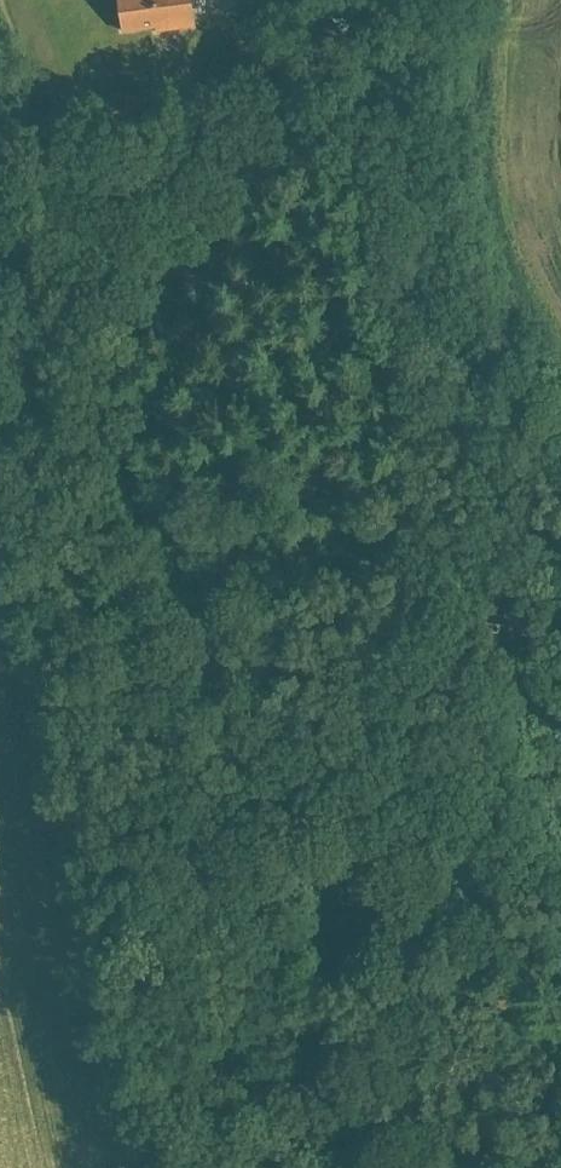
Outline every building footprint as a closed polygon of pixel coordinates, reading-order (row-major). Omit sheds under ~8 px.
[(214,23),(211,0),(127,0),(131,27),(170,21),(171,29),(214,23)]
